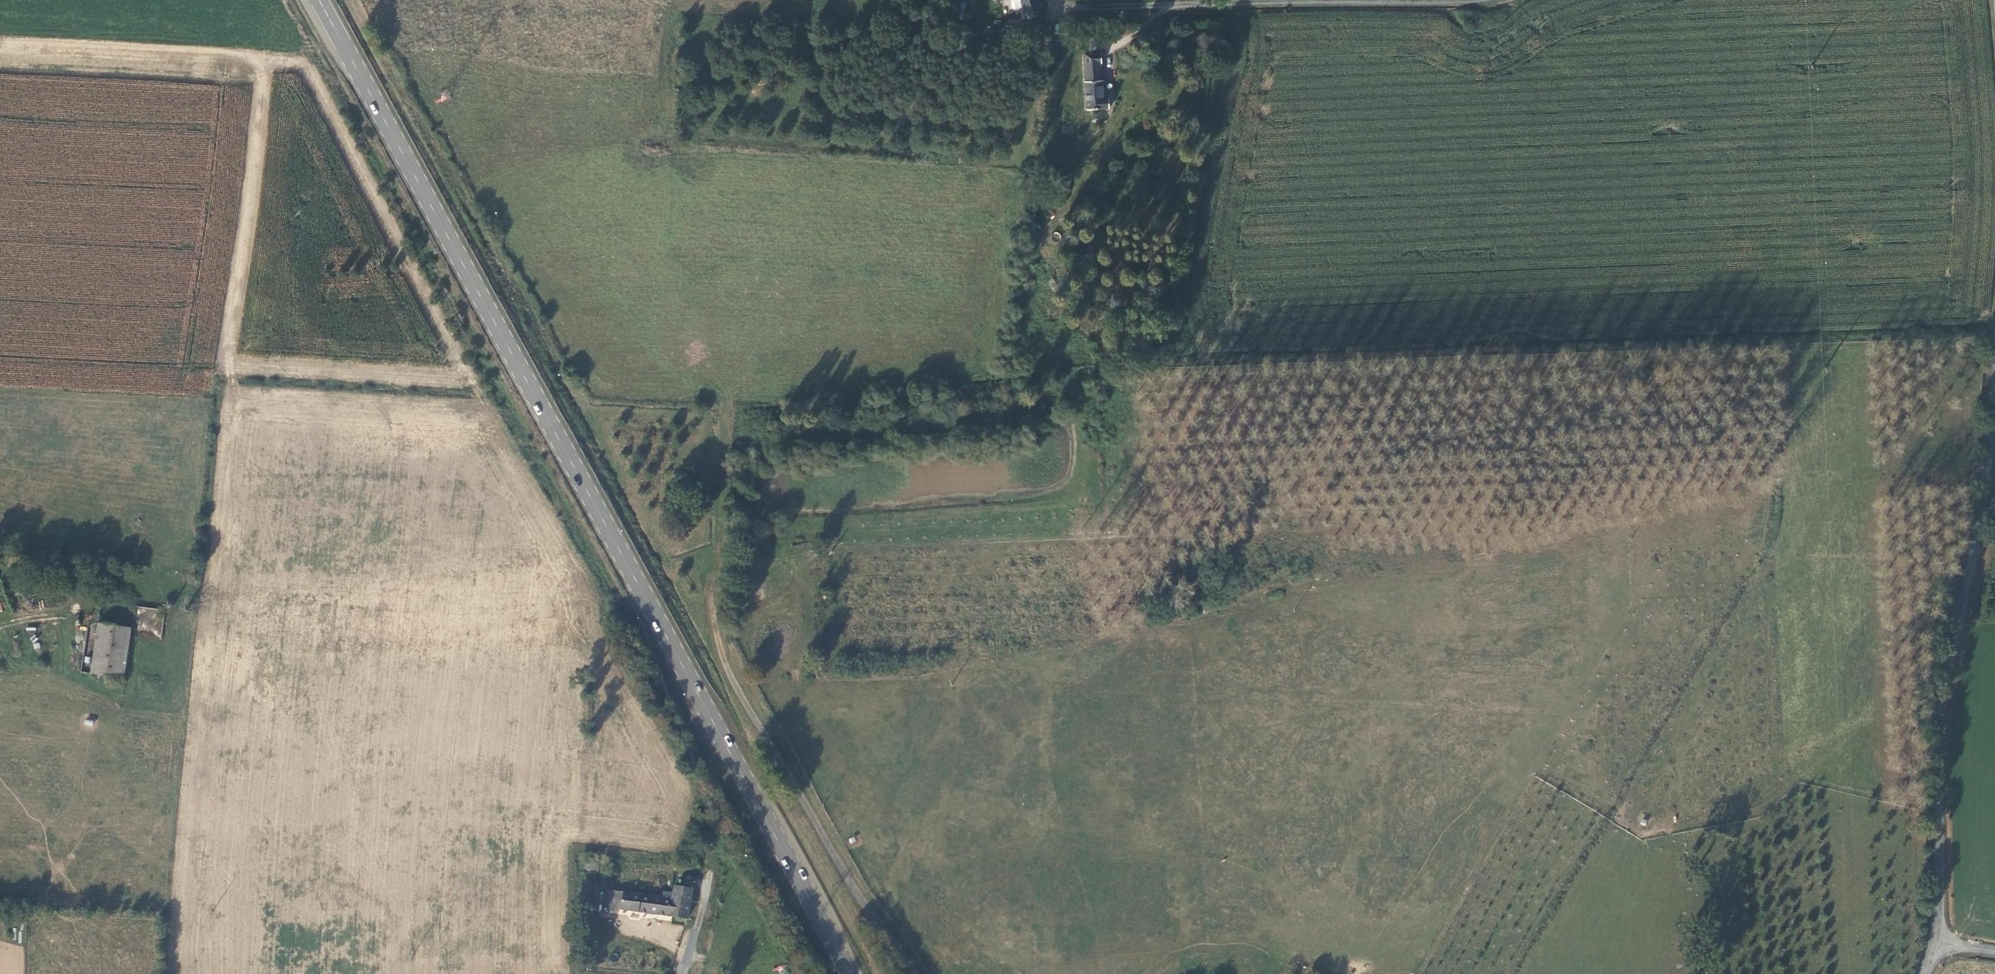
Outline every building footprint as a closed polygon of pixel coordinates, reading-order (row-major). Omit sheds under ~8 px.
[(1020,23),(1035,21),(1034,14),(1035,13),(1033,0),(1016,0),(1020,23)] [(1098,58),(1080,58),(1081,86),(1080,86),(1081,114),(1105,114),(1105,103),(1099,102),(1098,85),(1097,85),(1096,68),(1097,67),(1098,58)] [(1086,201),(1078,200),(1077,213),(1084,214),(1086,201)] [(123,637),(89,634),(84,683),(118,687),(123,637)] [(602,903),(600,914),(682,925),(689,893),(671,890),(669,905),(610,896),(609,904),(602,903)]
